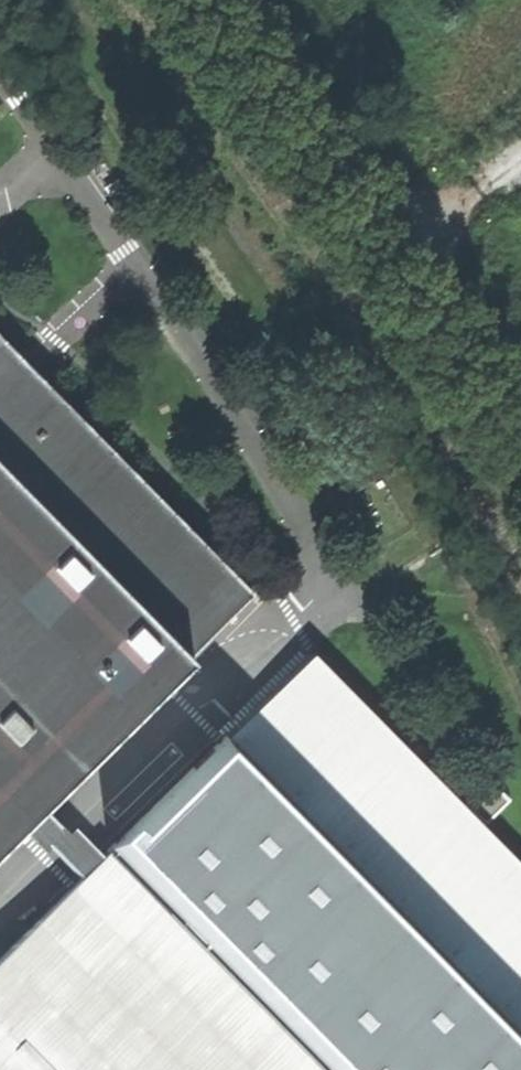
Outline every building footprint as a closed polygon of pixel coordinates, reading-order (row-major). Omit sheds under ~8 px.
[(13,826),(34,806),(185,657),(139,610),(155,594),(201,641),(248,594),(0,341),(0,839),(13,826)] [(185,657),(201,641),(155,594),(139,610),(185,657)] [(50,863),(75,888),(95,867),(71,843),(34,806),(13,826),(50,863)] [(126,837),(100,863),(250,1017),(278,991),(126,837)] [(250,1017),(100,863),(95,867),(75,888),(0,960),(0,1069),(302,1069),(250,1017)]
